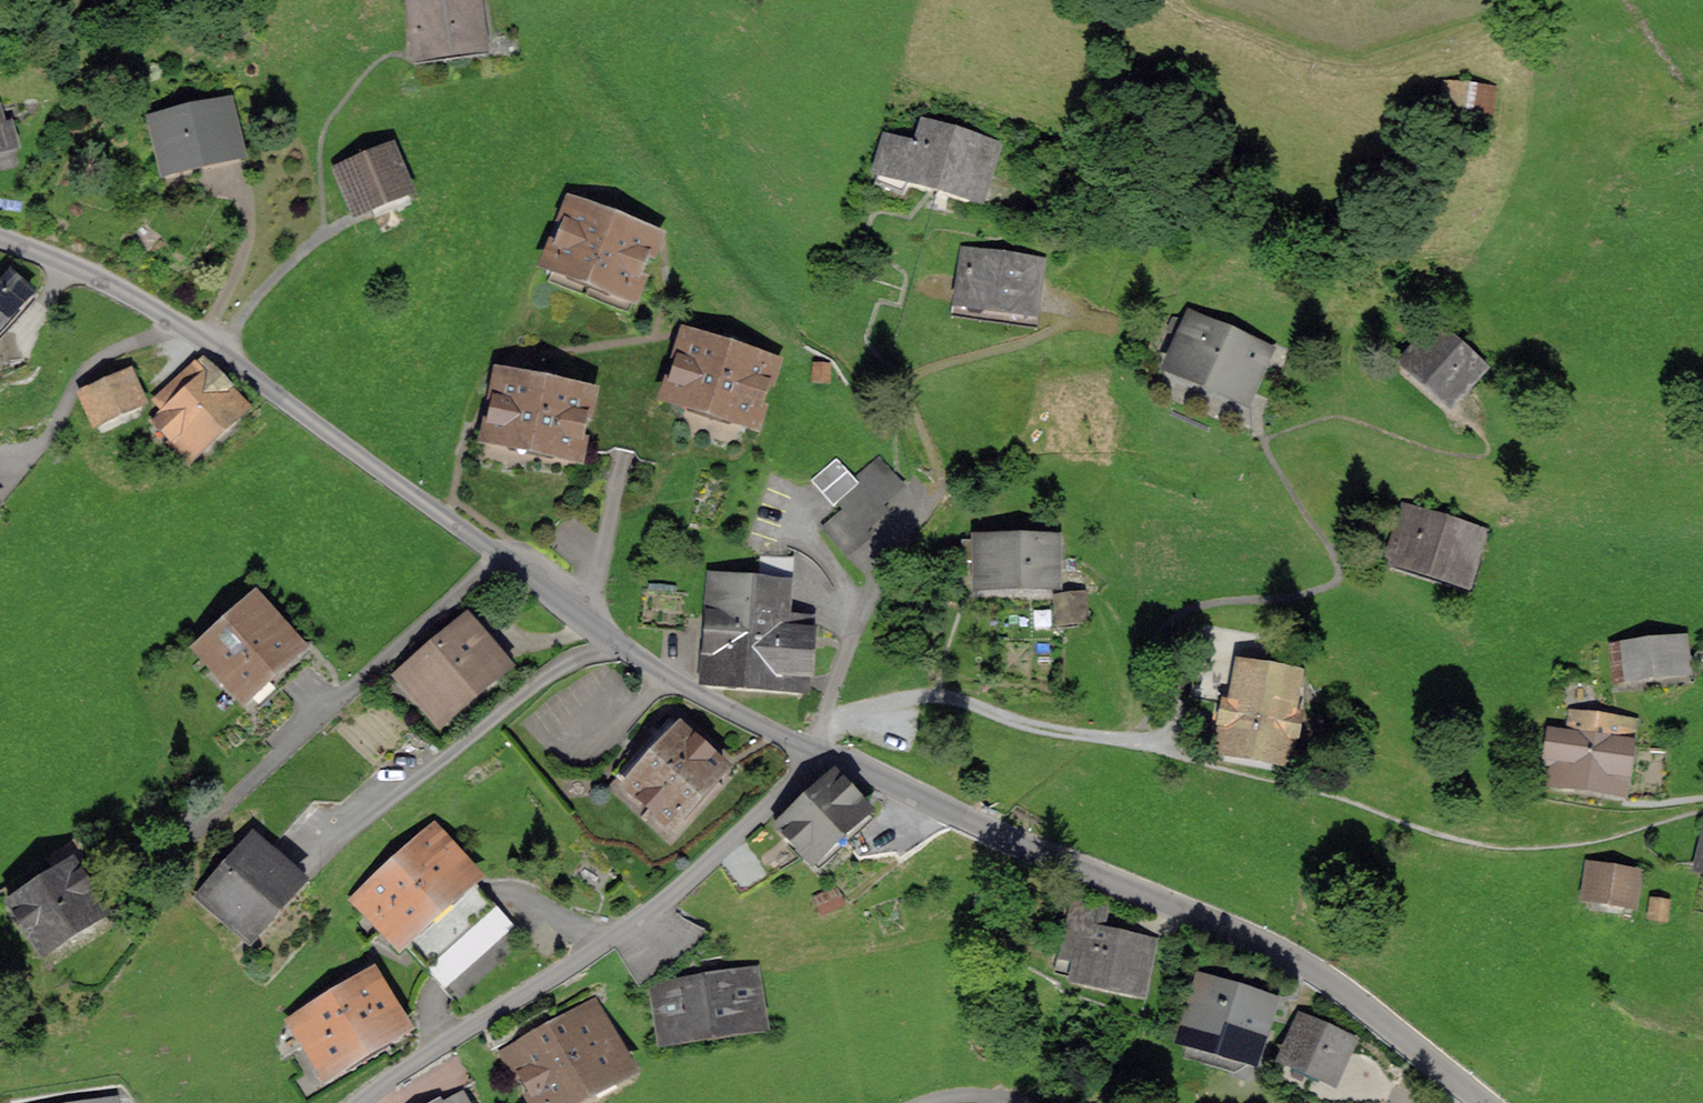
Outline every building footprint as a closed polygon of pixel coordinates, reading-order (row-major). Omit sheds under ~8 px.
[(481,44),(475,0),(467,0),(465,0),(445,0),(445,3),(413,7),(419,53),(481,44)] [(1446,80),(1441,109),(1464,112),(1468,83),(1446,80)] [(1487,116),(1492,87),(1468,83),(1464,112),(1487,116)] [(168,165),(235,150),(225,105),(197,111),(195,104),(188,106),(190,113),(157,121),(168,165)] [(2,142),(13,139),(9,124),(0,126),(0,146),(3,145),(2,142)] [(888,136),(881,164),(975,191),(990,144),(923,124),(917,145),(888,136)] [(392,152),(341,173),(355,206),(406,186),(392,152)] [(627,224),(626,220),(605,212),(601,213),(599,219),(574,210),(554,261),(629,291),(649,239),(625,230),(627,224)] [(962,297),(1030,307),(1036,262),(969,252),(962,297)] [(31,293),(7,272),(0,280),(0,327),(31,293)] [(1174,363),(1243,394),(1263,350),(1185,316),(1174,316),(1169,327),(1187,335),(1174,363)] [(1407,360),(1450,398),(1480,363),(1437,326),(1407,360)] [(744,351),(743,348),(721,341),(717,342),(715,349),(691,341),(674,393),(750,418),(767,366),(742,358),(744,351)] [(837,380),(838,361),(820,360),(819,379),(837,380)] [(166,412),(156,421),(188,456),(246,404),(214,368),(208,374),(198,362),(155,400),(166,412)] [(82,390),(96,422),(143,402),(129,370),(82,390)] [(559,385),(557,382),(535,377),(532,379),(530,386),(505,380),(494,434),(572,451),(584,397),(558,391),(559,385)] [(855,475),(861,481),(862,481),(880,502),(903,482),(879,455),(855,475)] [(837,456),(812,478),(833,503),(858,481),(854,477),(837,456)] [(861,481),(850,491),(874,517),(885,508),(880,502),(862,481),(861,481)] [(840,500),(845,506),(863,527),(874,517),(850,491),(840,500)] [(846,553),(869,533),(863,527),(845,506),(822,526),(846,553)] [(1412,551),(1409,560),(1465,577),(1479,533),(1407,510),(1395,546),(1412,551)] [(1047,579),(1047,581),(1055,580),(1055,538),(948,538),(948,549),(979,549),(979,580),(1047,579)] [(756,617),(751,682),(806,686),(810,621),(783,619),(788,556),(761,554),(759,580),(752,580),(750,617),(756,617)] [(710,576),(703,677),(751,682),(756,617),(750,617),(752,580),(710,576)] [(1059,596),(1061,618),(1083,616),(1081,594),(1059,596)] [(257,704),(306,660),(255,603),(206,647),(257,704)] [(466,623),(405,674),(439,715),(500,663),(466,623)] [(1284,646),(1284,637),(1203,623),(1191,694),(1217,699),(1215,708),(1224,709),(1217,746),(1290,759),(1298,712),(1288,710),(1298,648),(1284,646)] [(1613,644),(1616,676),(1686,668),(1683,636),(1613,644)] [(1702,664),(1702,649),(1696,649),(1692,656),(1697,664),(1702,664)] [(1549,750),(1545,774),(1621,785),(1628,740),(1617,739),(1620,717),(1575,713),(1572,733),(1555,730),(1551,750),(1549,750)] [(616,775),(671,824),(724,766),(669,717),(616,775)] [(775,818),(812,859),(865,810),(834,776),(825,785),(819,778),(775,818)] [(363,898),(399,938),(469,875),(433,835),(363,898)] [(9,903),(41,952),(105,910),(76,865),(84,860),(79,837),(47,858),(56,872),(9,903)] [(254,844),(208,895),(249,932),(295,881),(254,844)] [(1590,863),(1585,895),(1633,902),(1638,870),(1590,863)] [(815,896),(823,911),(842,903),(835,886),(815,896)] [(1652,899),(1650,913),(1666,915),(1668,900),(1652,899)] [(445,987),(517,927),(499,906),(427,966),(445,987)] [(1081,960),(1079,972),(1140,984),(1149,942),(1108,934),(1107,930),(1103,928),(1097,931),(1070,926),(1064,956),(1081,960)] [(662,990),(668,1036),(755,1023),(748,977),(717,982),(714,962),(677,968),(680,988),(662,990)] [(299,1021),(328,1068),(399,1025),(370,978),(299,1021)] [(1228,1067),(1234,1047),(1251,1052),(1267,1002),(1251,997),(1248,990),(1242,988),(1236,993),(1205,983),(1184,1053),(1228,1067)] [(542,1102),(559,1102),(622,1068),(591,1014),(570,1026),(566,1018),(534,1037),(538,1044),(516,1056),(542,1102)] [(1288,1056),(1330,1075),(1347,1038),(1305,1020),(1288,1056)]
